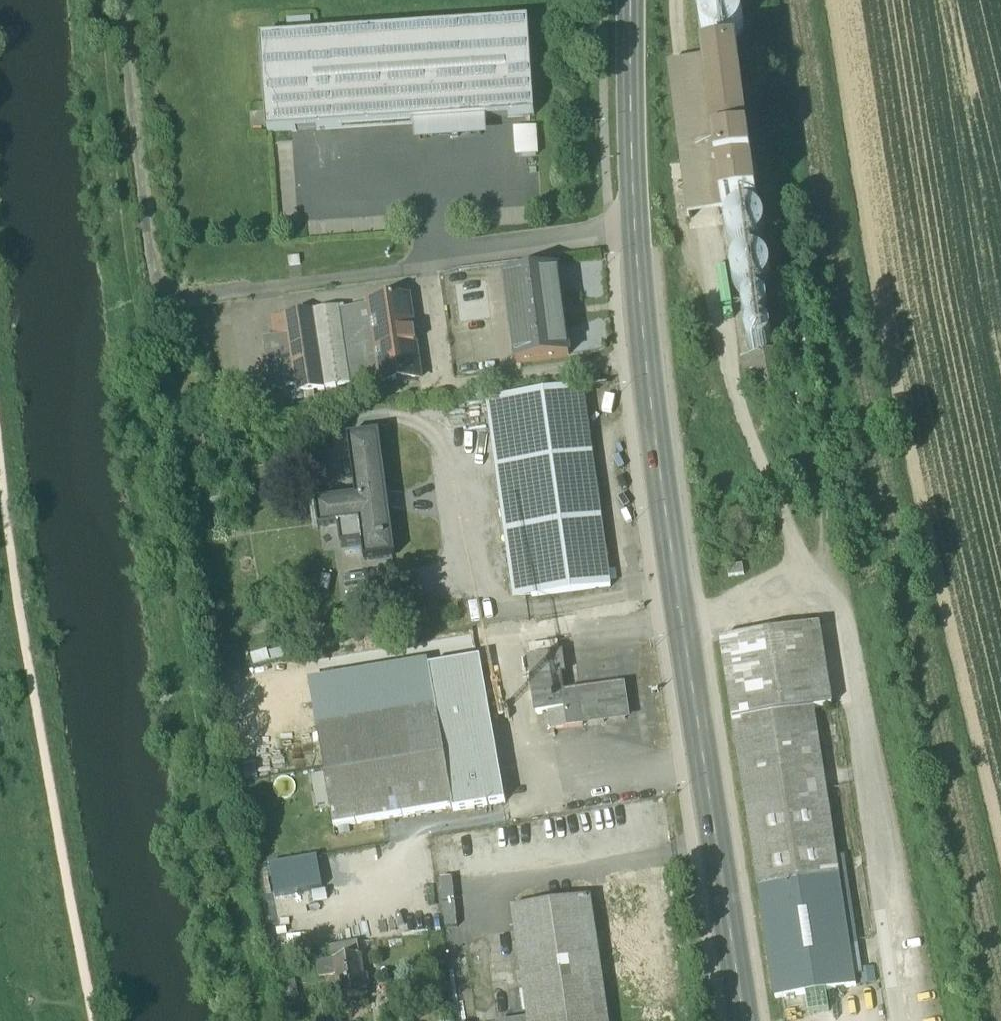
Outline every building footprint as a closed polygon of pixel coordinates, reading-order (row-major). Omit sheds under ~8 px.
[(741,34),(744,23),(741,12),(733,4),(722,1),(711,4),(703,12),(700,23),(703,34),(711,42),(722,45),(733,42),(741,34)] [(311,21),(287,22),(288,38),(312,37),(311,21)] [(288,38),(261,40),(267,134),(535,116),(529,22),(312,37),(288,38)] [(737,57),(668,66),(688,218),(758,208),(737,57)] [(515,127),(516,157),(540,155),(539,126),(515,127)] [(762,243),(765,233),(762,224),(755,217),(745,214),(735,217),(728,224),(726,234),(729,243),(736,250),(745,253),(755,250),(762,243)] [(769,288),(772,278),(769,268),(761,261),(751,258),(741,261),(734,268),(732,278),(734,288),(742,296),(752,298),(762,295),(769,288)] [(555,259),(531,262),(532,275),(556,272),(556,271),(555,259)] [(532,275),(506,278),(506,279),(511,278),(522,363),(517,364),(569,357),(558,271),(556,271),(556,272),(532,275)] [(468,283),(456,291),(458,304),(472,308),(483,300),(481,288),(468,283)] [(368,304),(369,307),(373,339),(380,383),(419,378),(408,298),(368,304)] [(768,320),(769,313),(768,307),(763,302),(756,301),(750,303),(745,307),(744,314),(746,320),(750,325),(757,326),(763,324),(768,320)] [(344,307),(313,311),(325,390),(380,383),(373,339),(361,341),(357,309),(345,310),(344,307)] [(361,341),(373,339),(369,307),(357,309),(361,341)] [(313,311),(285,315),(295,386),(297,394),(325,390),(313,311)] [(285,315),(271,317),(281,388),(295,386),(285,315)] [(771,347),(772,341),(770,334),(766,330),(759,328),(753,330),(748,334),(747,341),(749,347),(753,352),(760,353),(766,352),(771,347)] [(775,353),(743,359),(743,358),(741,359),(743,369),(750,374),(755,373),(760,399),(780,395),(778,384),(781,383),(776,357),(775,353)] [(585,389),(486,402),(514,601),(613,587),(585,389)] [(396,557),(380,435),(348,439),(356,499),(359,525),(364,562),(396,557)] [(319,530),(359,525),(356,499),(316,504),(319,530)] [(728,568),(729,578),(744,576),(742,567),(728,568)] [(832,707),(820,625),(721,641),(776,999),(806,995),(826,991),(858,987),(815,710),(832,707)] [(563,652),(528,658),(536,714),(548,712),(551,730),(584,725),(579,693),(565,695),(562,674),(566,673),(563,652)] [(480,659),(429,668),(436,709),(447,771),(499,762),(480,659)] [(405,672),(382,675),(382,673),(348,677),(352,718),(409,712),(405,672)] [(436,709),(317,730),(334,829),(453,808),(454,808),(447,771),(436,709)] [(499,762),(447,771),(454,808),(453,808),(454,812),(506,803),(499,762)] [(326,803),(324,775),(315,775),(317,804),(326,803)] [(511,910),(527,1020),(523,1020),(609,1020),(591,898),(511,910)] [(358,932),(356,932),(330,936),(326,937),(329,962),(334,962),(360,958),(362,957),(358,932)] [(360,958),(334,962),(338,994),(339,1002),(366,997),(360,958)] [(338,994),(334,962),(329,962),(314,965),(317,983),(316,983),(318,997),(338,994)] [(826,991),(806,995),(808,1015),(829,1012),(826,991)]
